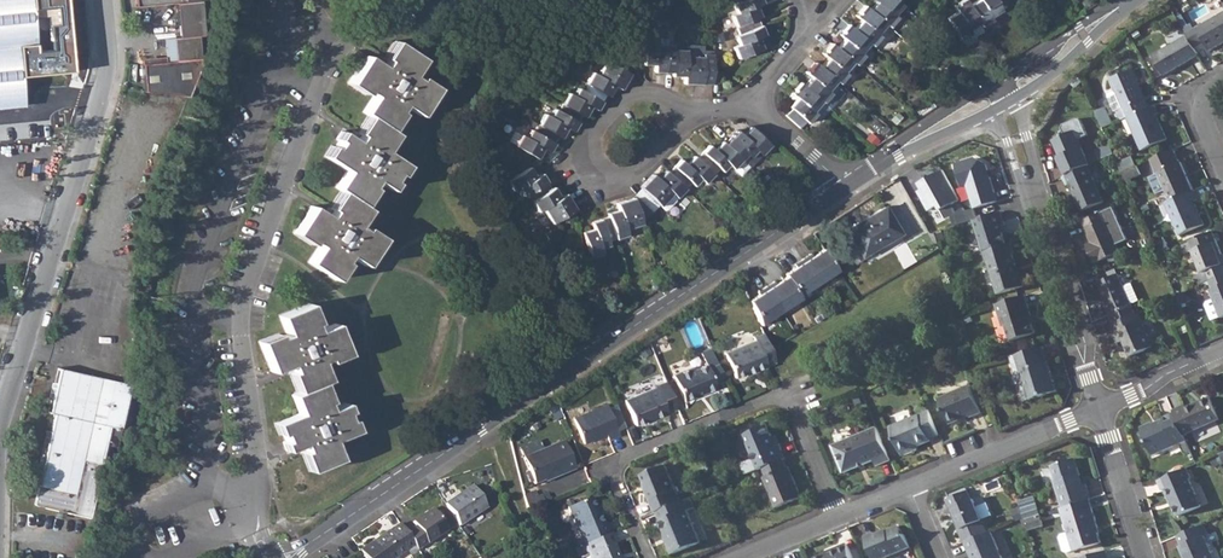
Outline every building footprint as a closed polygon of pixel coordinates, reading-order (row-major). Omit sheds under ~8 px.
[(23,106),(20,72),(64,67),(58,0),(0,0),(0,108),(23,106)] [(136,7),(175,3),(178,37),(172,38),(174,61),(165,61),(141,64),(143,91),(186,97),(200,66),(198,36),(204,36),(201,0),(205,0),(136,0),(136,7)] [(737,1),(733,3),(736,12),(730,15),(735,26),(758,17),(760,16),(756,5),(762,2),(762,0),(737,0),(737,1)] [(870,10),(886,24),(889,27),(897,17),(894,15),(903,5),(897,0),(876,0),(878,1),(870,10)] [(966,0),(961,0),(958,2),(959,4),(955,6),(955,4),(953,5),(957,12),(948,18),(961,39),(971,33),(969,30),(980,23),(970,6),(966,0)] [(970,6),(980,23),(982,26),(993,20),(990,17),(1001,10),(995,0),(979,0),(970,6)] [(861,21),(854,29),(869,43),(873,46),(880,37),(877,35),(886,24),(870,10),(864,5),(859,11),(860,12),(857,16),(856,15),(855,15),(861,21)] [(1185,34),(1187,36),(1194,48),(1204,43),(1208,51),(1222,43),(1222,13),(1185,34)] [(758,17),(735,26),(738,34),(734,35),(738,44),(733,46),(738,59),(762,48),(757,37),(765,34),(758,17)] [(845,39),(837,48),(853,62),(856,65),(864,56),(861,53),(869,43),(854,29),(848,23),(842,30),(844,31),(841,34),(839,33),(838,34),(845,39)] [(643,38),(643,65),(656,66),(656,72),(673,73),(673,49),(674,44),(666,44),(666,31),(661,31),(661,28),(644,27),(643,38)] [(1194,48),(1187,36),(1151,56),(1162,75),(1198,55),(1194,48)] [(163,39),(165,61),(174,61),(172,38),(163,39)] [(329,217),(313,206),(295,233),(312,244),(314,241),(320,245),(309,262),(337,280),(347,263),(345,261),(349,255),(366,265),(383,238),(367,228),(365,230),(358,226),(369,209),(364,206),(374,189),(372,187),(376,180),(391,190),(396,183),(393,181),(398,174),(401,175),(407,165),(385,151),(396,134),(391,130),(401,113),(399,111),(403,105),(420,116),(437,88),(421,78),(419,80),(413,76),(423,59),(396,41),(385,58),(387,60),(384,67),(366,56),(349,83),(366,94),(368,92),(374,96),(364,113),(368,116),(358,133),(361,135),(357,142),(342,131),(337,139),(340,142),(335,149),(332,147),(325,157),(347,171),(337,188),(342,191),(331,208),(334,210),(329,217)] [(828,59),(821,67),(836,81),(839,84),(847,75),(844,72),(853,62),(837,48),(831,43),(826,49),(827,50),(824,53),(823,52),(822,54),(828,59)] [(674,44),(673,49),(673,73),(673,77),(684,77),(684,84),(702,85),(702,83),(712,84),(713,55),(703,55),(703,57),(699,57),(699,46),(685,45),(682,44),(674,44)] [(591,73),(585,83),(606,95),(609,97),(615,86),(620,89),(629,74),(606,60),(597,76),(591,73)] [(811,78),(805,85),(823,102),(831,93),(828,91),(836,81),(821,67),(814,62),(809,68),(810,69),(808,72),(806,71),(805,72),(811,78)] [(1115,111),(1120,121),(1127,118),(1150,108),(1133,70),(1111,80),(1116,90),(1108,94),(1107,96),(1114,112),(1115,111)] [(792,109),(786,115),(799,127),(805,120),(807,122),(815,113),(820,117),(829,107),(823,102),(805,85),(801,82),(795,88),(796,90),(793,93),(792,92),(790,93),(797,98),(789,106),(792,109)] [(568,94),(562,104),(582,115),(586,117),(592,107),(597,110),(606,95),(585,83),(582,89),(578,88),(573,96),(568,94)] [(545,114),(538,124),(558,135),(562,138),(569,127),(573,130),(582,115),(562,104),(558,111),(554,109),(550,116),(545,114)] [(1150,108),(1127,118),(1142,151),(1167,140),(1156,115),(1159,114),(1155,106),(1150,108)] [(1104,107),(1095,110),(1103,128),(1112,124),(1104,107)] [(1060,158),(1067,175),(1089,166),(1092,165),(1078,132),(1086,128),(1083,119),(1078,118),(1066,123),(1064,127),(1067,134),(1055,139),(1062,157),(1060,158)] [(520,135),(514,145),(538,159),(544,148),(549,151),(558,135),(538,124),(534,132),(530,130),(525,138),(520,135)] [(737,131),(725,144),(742,160),(749,167),(770,145),(750,126),(742,135),(737,131)] [(709,146),(697,158),(714,174),(719,169),(723,172),(729,166),(741,176),(749,167),(742,160),(725,144),(722,141),(713,150),(709,146)] [(1111,145),(1097,151),(1101,161),(1115,154),(1111,145)] [(1158,174),(1170,202),(1193,192),(1181,164),(1180,164),(1174,150),(1150,160),(1157,174),(1158,174)] [(681,160),(669,173),(686,189),(691,184),(694,187),(701,179),(705,184),(714,174),(697,158),(694,156),(686,164),(681,160)] [(989,204),(997,201),(989,176),(988,177),(986,171),(987,170),(985,163),(974,157),(954,164),(961,184),(966,182),(975,208),(989,204)] [(1133,158),(1119,164),(1123,172),(1137,166),(1133,158)] [(1001,163),(994,165),(996,171),(1000,170),(1004,172),(1003,168),(1001,163)] [(527,194),(531,201),(551,189),(542,174),(536,177),(530,166),(507,180),(513,191),(518,188),(523,196),(527,194)] [(1067,175),(1064,177),(1067,186),(1070,185),(1082,211),(1105,201),(1089,166),(1067,175)] [(1137,166),(1123,172),(1127,181),(1132,179),(1141,175),(1137,166)] [(653,175),(641,188),(660,206),(664,210),(668,210),(677,202),(677,198),(686,189),(669,173),(666,170),(658,179),(653,175)] [(993,214),(989,204),(975,208),(966,211),(963,206),(957,209),(953,202),(958,199),(942,171),(919,184),(924,194),(920,196),(929,211),(938,206),(946,220),(952,218),(954,226),(974,219),(993,214)] [(551,189),(531,201),(537,211),(542,208),(552,223),(575,209),(566,194),(560,198),(554,187),(551,189)] [(634,194),(633,195),(634,196),(652,214),(660,206),(641,188),(634,194)] [(1170,202),(1167,203),(1181,236),(1205,226),(1195,202),(1198,201),(1194,191),(1193,192),(1170,202)] [(620,211),(608,214),(609,218),(616,239),(627,236),(626,231),(643,225),(635,199),(618,204),(620,211)] [(883,207),(844,230),(859,256),(899,234),(883,207)] [(1114,209),(1085,221),(1089,229),(1087,230),(1093,243),(1096,250),(1091,252),(1096,264),(1121,253),(1117,245),(1128,241),(1114,209)] [(974,219),(984,252),(1007,244),(1001,226),(1005,225),(1001,212),(993,214),(974,219)] [(616,239),(609,218),(592,223),(594,229),(582,232),(590,257),(602,254),(600,249),(610,246),(609,241),(616,239)] [(1211,282),(1222,276),(1222,261),(1221,256),(1222,254),(1213,232),(1190,242),(1205,274),(1198,277),(1202,286),(1209,283),(1211,282)] [(1167,242),(1156,247),(1159,256),(1171,250),(1167,242)] [(984,252),(983,252),(986,261),(988,260),(993,279),(998,294),(1024,287),(1021,273),(1018,274),(1012,253),(1014,252),(1011,243),(1007,244),(984,252)] [(1093,243),(1087,245),(1091,252),(1096,250),(1093,243)] [(810,254),(802,259),(817,283),(836,271),(822,249),(812,257),(810,254)] [(784,274),(787,278),(798,296),(817,283),(802,259),(793,265),(795,267),(784,274)] [(1105,304),(1114,324),(1137,314),(1132,304),(1140,300),(1133,283),(1124,287),(1119,274),(1099,283),(1108,302),(1105,304)] [(1209,283),(1212,290),(1210,291),(1219,312),(1222,318),(1222,317),(1222,276),(1211,282),(1209,283)] [(774,282),(766,287),(781,312),(800,299),(798,296),(787,278),(776,285),(774,282)] [(749,301),(759,325),(781,312),(766,287),(757,292),(759,295),(749,301)] [(1185,293),(1177,297),(1182,306),(1189,302),(1185,293)] [(1026,295),(997,303),(1005,326),(1007,325),(1012,340),(1036,333),(1031,316),(1033,315),(1026,295)] [(260,341),(272,371),(291,364),(294,372),(291,373),(298,391),(292,394),(299,413),(275,422),(280,434),(283,432),(287,440),(283,442),(286,450),(303,443),(306,450),(302,452),(310,470),(340,458),(333,439),(357,430),(353,418),(350,419),(346,411),(349,410),(346,402),(329,409),(327,402),(330,400),(322,382),(329,379),(321,361),(328,358),(330,361),(348,353),(336,323),(317,330),(315,324),(318,322),(310,304),(280,316),(287,335),(280,337),(279,334),(260,341)] [(1114,324),(1113,324),(1121,342),(1125,340),(1132,356),(1154,347),(1143,322),(1141,323),(1137,314),(1114,324)] [(1186,325),(1179,328),(1181,334),(1188,331),(1186,325)] [(763,334),(762,331),(752,336),(753,340),(723,351),(734,376),(751,370),(753,372),(766,367),(765,364),(774,361),(771,352),(763,334)] [(116,363),(123,365),(129,348),(122,346),(116,363)] [(1044,346),(1012,356),(1017,372),(1022,371),(1030,399),(1057,391),(1048,357),(1047,357),(1044,346)] [(723,379),(709,348),(699,352),(704,364),(692,369),(690,367),(672,375),(683,401),(694,396),(695,397),(715,389),(713,384),(723,379)] [(132,385),(60,368),(49,413),(55,414),(38,485),(39,485),(35,504),(89,516),(102,462),(101,462),(105,443),(117,447),(132,385)] [(1022,371),(1017,372),(1025,401),(1030,399),(1022,371)] [(664,379),(653,384),(653,386),(654,388),(666,383),(664,379)] [(654,388),(653,386),(623,398),(634,424),(649,418),(651,421),(666,414),(666,412),(676,407),(666,383),(654,388)] [(971,386),(940,399),(950,424),(962,419),(961,418),(970,414),(971,417),(982,412),(971,386)] [(1184,405),(1173,410),(1174,413),(1184,435),(1219,419),(1210,397),(1186,408),(1184,405)] [(605,405),(572,419),(583,444),(605,435),(607,440),(618,435),(616,431),(626,427),(616,405),(607,409),(605,405)] [(892,417),(895,423),(912,416),(909,410),(892,417)] [(930,411),(891,427),(901,451),(916,445),(917,446),(930,441),(930,439),(940,436),(930,411)] [(1184,435),(1174,413),(1164,417),(1165,419),(1154,424),(1153,423),(1142,428),(1154,455),(1179,444),(1184,455),(1191,452),(1184,435)] [(744,433),(758,469),(765,466),(766,465),(784,458),(785,457),(779,443),(774,445),(771,436),(766,424),(744,433)] [(891,461),(878,428),(834,446),(845,473),(876,460),(878,466),(891,461)] [(776,434),(771,436),(774,445),(779,443),(776,434)] [(563,442),(523,458),(534,485),(548,479),(549,480),(574,470),(563,442)] [(916,445),(901,451),(903,456),(918,449),(917,446),(916,445)] [(766,465),(765,466),(768,475),(765,476),(777,506),(803,496),(790,465),(787,466),(784,458),(766,465)] [(1055,482),(1062,508),(1090,499),(1091,499),(1087,485),(1083,486),(1080,475),(1081,475),(1076,459),(1053,465),(1057,482),(1055,482)] [(646,491),(655,512),(657,512),(681,501),(665,464),(641,474),(648,490),(646,491)] [(1186,468),(1158,481),(1162,491),(1164,490),(1168,499),(1171,498),(1179,516),(1201,506),(1189,479),(1192,478),(1188,469),(1186,468)] [(702,482),(706,491),(720,485),(716,477),(702,482)] [(472,487),(445,505),(458,526),(486,507),(472,487)] [(969,491),(949,499),(953,510),(956,509),(959,517),(956,519),(961,531),(966,542),(990,532),(985,521),(975,499),(974,500),(969,491)] [(681,501),(657,512),(660,519),(660,520),(666,537),(669,536),(671,541),(668,543),(673,554),(701,543),(688,511),(695,507),(691,497),(681,501)] [(1020,502),(1025,517),(1025,519),(1041,515),(1036,497),(1020,502)] [(575,541),(577,547),(608,534),(600,515),(597,515),(594,508),(591,499),(568,508),(581,539),(575,541)] [(1062,508),(1061,509),(1067,530),(1061,532),(1059,536),(1062,548),(1066,551),(1073,549),(1073,551),(1101,544),(1097,528),(1099,528),(1090,499),(1062,508)] [(415,527),(406,534),(414,545),(417,550),(447,530),(433,509),(413,523),(415,527)] [(1041,515),(1025,519),(1029,531),(1045,526),(1041,515)] [(360,552),(364,557),(395,557),(414,545),(406,534),(400,525),(360,552)] [(1177,536),(1179,543),(1181,546),(1178,548),(1182,557),(1185,557),(1213,557),(1203,536),(1207,535),(1203,525),(1177,536)] [(865,537),(874,557),(884,557),(911,547),(906,535),(903,536),(899,526),(887,531),(886,532),(877,536),(875,533),(865,537)] [(965,542),(969,551),(972,549),(976,557),(1003,557),(992,531),(990,532),(966,542),(965,542)] [(574,548),(578,557),(581,557),(588,555),(589,557),(617,557),(612,545),(615,544),(610,533),(608,534),(577,547),(574,548)] [(815,557),(816,557),(855,557),(848,543),(831,549),(832,551),(815,557)]
